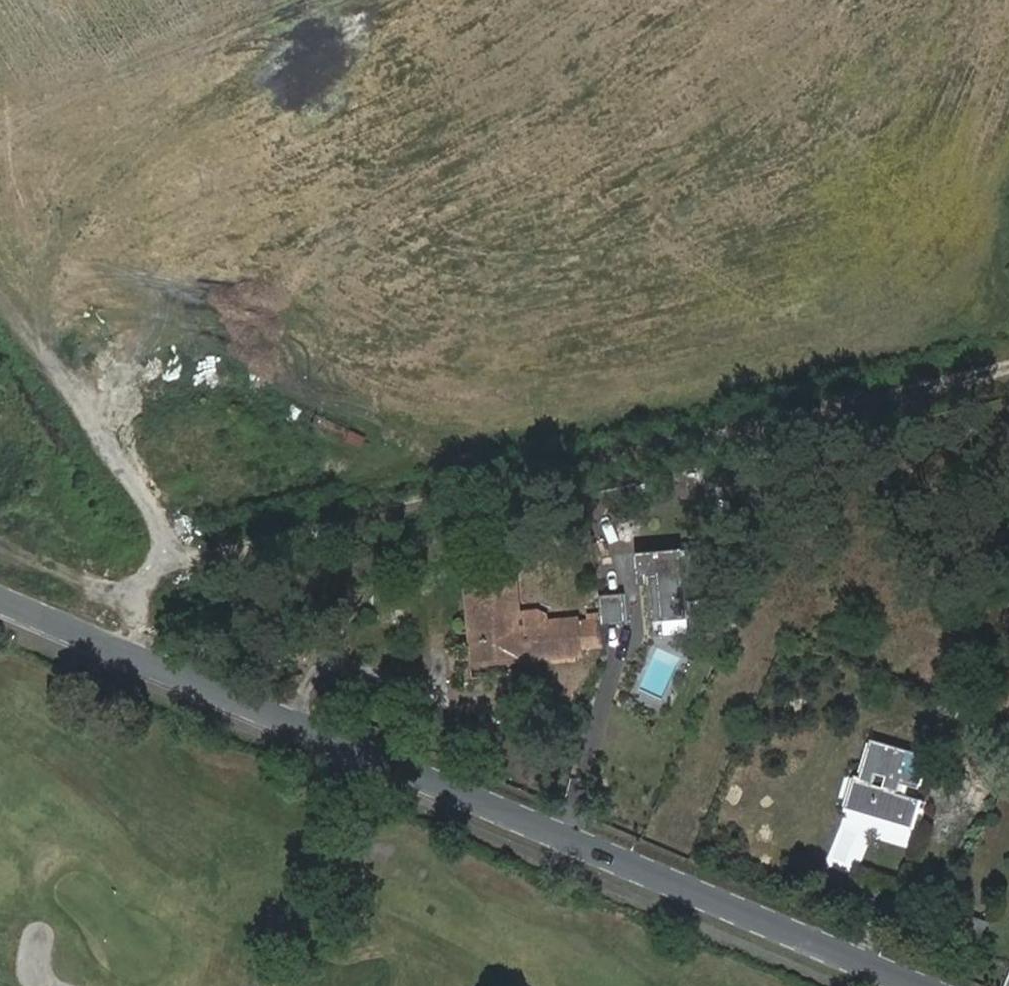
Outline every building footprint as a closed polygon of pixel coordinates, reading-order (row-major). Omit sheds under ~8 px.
[(640,577),(649,577),(653,622),(688,619),(684,572),(698,571),(696,550),(638,556),(640,577)] [(511,582),(464,584),(470,632),(478,631),(481,663),(584,653),(578,622),(517,627),(511,582)] [(625,595),(603,596),(605,624),(627,623),(625,595)] [(478,631),(470,632),(466,633),(471,664),(481,663),(478,631)] [(654,646),(638,696),(665,705),(681,655),(654,646)] [(844,811),(910,830),(919,802),(896,795),(898,785),(916,790),(925,758),(868,742),(858,779),(853,778),(844,811)]
